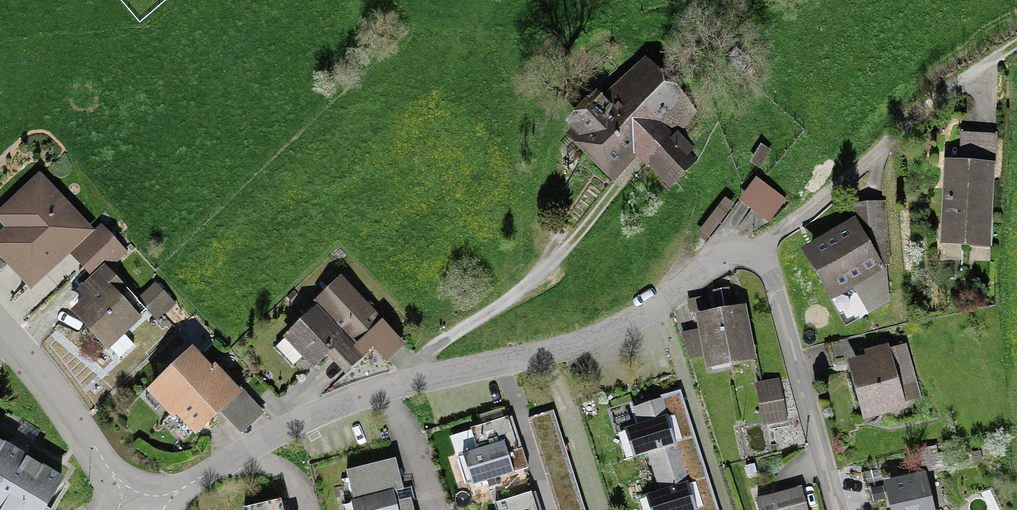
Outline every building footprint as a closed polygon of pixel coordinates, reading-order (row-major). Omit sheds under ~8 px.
[(697,118),(645,68),(574,141),(612,178),(634,157),(669,191),(702,158),(679,136),(697,118)] [(958,162),(943,161),(937,247),(986,251),(995,140),(960,138),(958,162)] [(785,204),(741,173),(725,195),(769,226),(785,204)] [(36,177),(0,212),(0,228),(2,230),(0,232),(0,260),(26,286),(86,228),(36,177)] [(851,227),(804,250),(832,306),(887,278),(872,247),(889,246),(887,206),(850,208),(851,227)] [(96,277),(109,265),(118,257),(100,236),(77,255),(96,277)] [(109,265),(96,277),(77,293),(82,300),(69,311),(105,354),(145,320),(124,295),(130,289),(109,265)] [(347,335),(366,355),(373,348),(376,351),(394,334),(342,279),(317,303),(347,335)] [(742,306),(694,317),(698,331),(702,355),(707,372),(755,361),(742,306)] [(366,355),(347,335),(342,339),(312,308),(279,340),(311,372),(325,358),(343,377),(366,355)] [(687,358),(702,355),(698,331),(683,333),(687,358)] [(853,338),(827,346),(833,365),(859,357),(853,338)] [(905,350),(855,365),(868,409),(900,399),(918,394),(914,380),(905,350)] [(228,386),(206,364),(192,351),(153,391),(198,435),(237,395),(228,386)] [(778,384),(756,387),(763,429),(785,425),(778,384)] [(646,454),(660,493),(652,496),(656,509),(716,509),(712,497),(699,458),(685,415),(678,395),(635,409),(641,426),(630,430),(639,456),(646,454)] [(506,419),(472,430),(478,447),(460,453),(471,486),(523,468),(506,419)] [(0,441),(0,509),(46,509),(65,479),(0,441)] [(346,472),(355,509),(409,509),(396,459),(346,472)] [(890,463),(860,473),(867,491),(885,485),(896,481),(890,463)] [(885,485),(890,509),(933,509),(925,475),(896,481),(885,485)] [(755,504),(756,509),(806,509),(801,491),(755,504)] [(495,504),(497,509),(535,509),(529,492),(495,504)] [(280,502),(247,509),(282,509),(280,502)]
